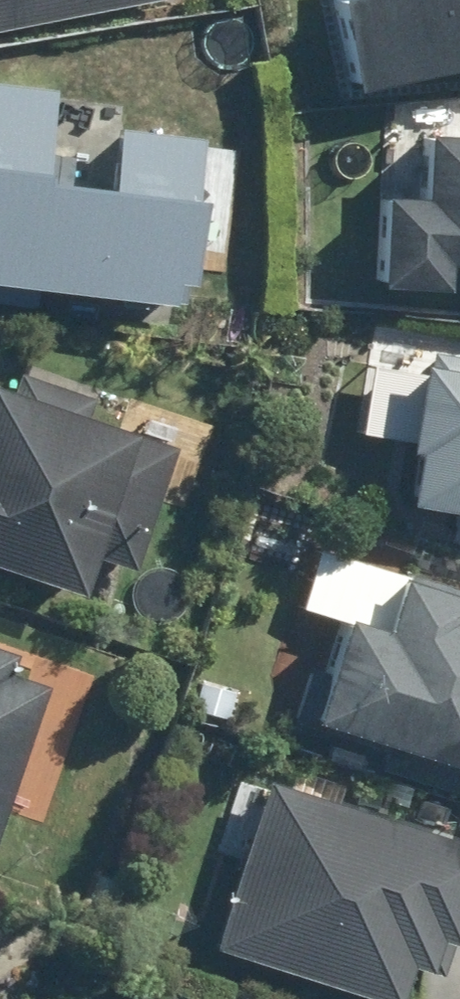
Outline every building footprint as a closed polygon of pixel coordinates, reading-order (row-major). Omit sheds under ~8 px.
[(149,0),(0,0),(0,27),(149,0)] [(355,87),(459,61),(459,0),(333,0),(355,87)] [(0,81),(0,279),(191,295),(205,133),(120,126),(115,182),(51,176),(59,86),(0,81)] [(380,193),(378,284),(446,285),(447,264),(459,264),(459,131),(424,131),(422,194),(380,193)] [(419,446),(410,503),(454,510),(449,539),(459,541),(459,367),(369,352),(355,436),(419,446)] [(74,591),(88,548),(135,563),(175,444),(90,416),(97,396),(16,368),(9,387),(0,384),(0,567),(74,591)] [(322,542),(301,606),(348,622),(317,715),(459,763),(459,588),(322,542)] [(8,648),(0,646),(0,811),(45,677),(3,663),(8,648)] [(211,943),(384,998),(397,998),(408,966),(447,979),(459,937),(459,835),(272,774),(265,794),(238,785),(218,847),(240,854),(211,943)]
